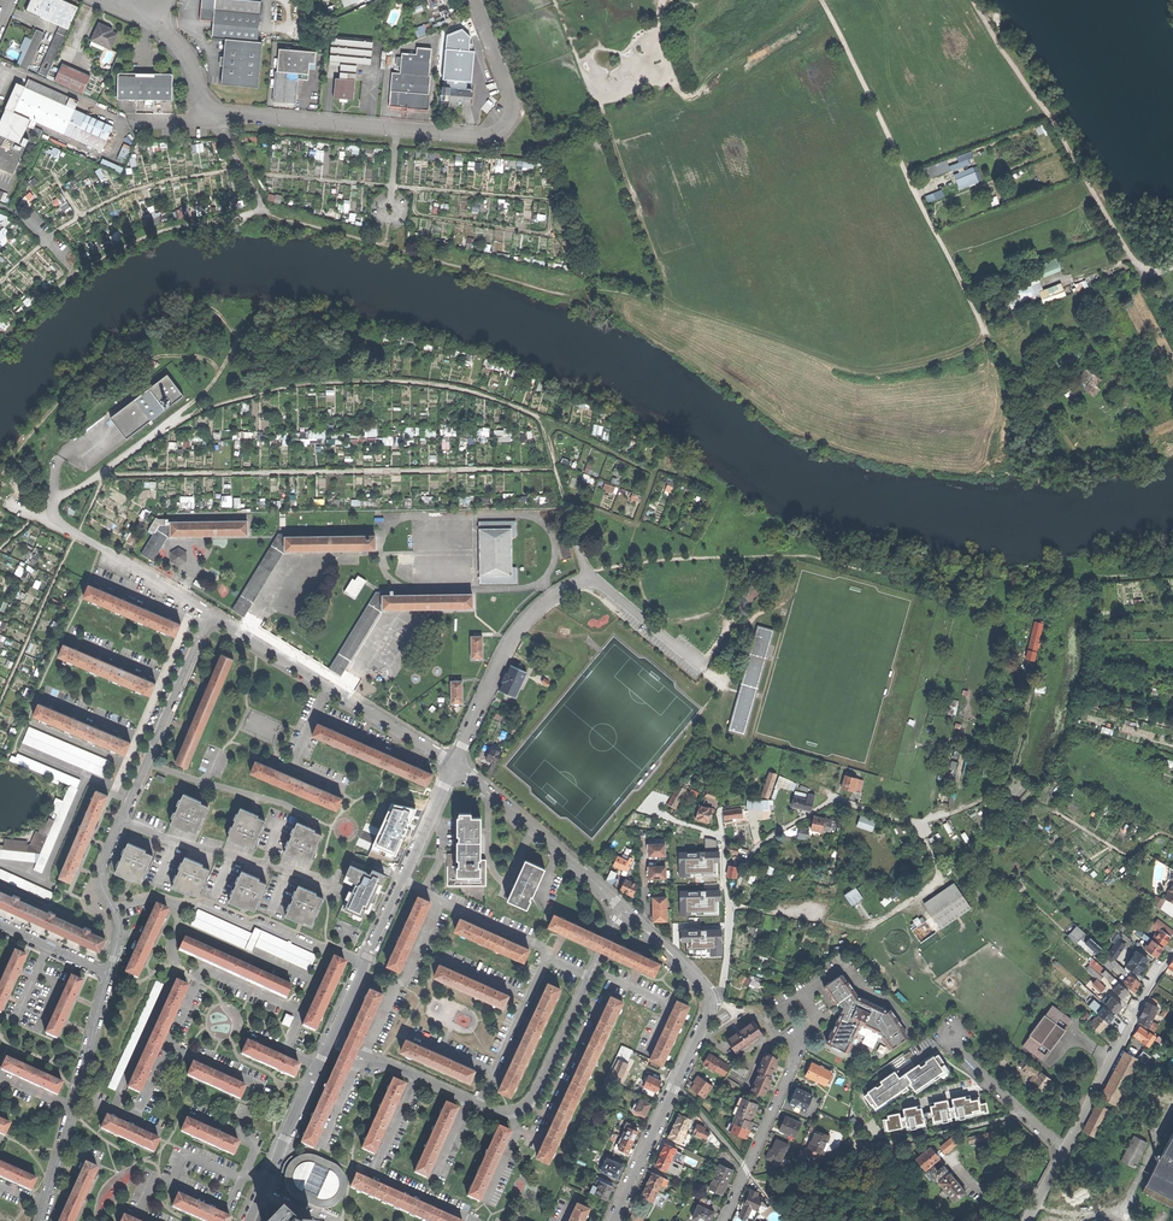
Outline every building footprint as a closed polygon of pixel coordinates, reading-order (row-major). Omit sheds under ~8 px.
[(37,73),(46,77),(77,7),(61,0),(30,0),(25,11),(59,26),(37,73)] [(213,21),(214,11),(260,15),(261,2),(238,0),(202,0),(200,20),(213,21)] [(429,9),(452,0),(426,0),(429,9)] [(213,21),(212,38),(225,40),(258,43),(260,15),(214,11),(213,21)] [(423,26),(426,34),(443,28),(440,19),(423,26)] [(117,34),(111,32),(111,33),(108,32),(109,28),(99,24),(92,39),(105,45),(104,47),(110,50),(117,34)] [(446,34),(445,41),(465,42),(467,26),(446,34)] [(35,30),(18,67),(26,70),(43,33),(35,30)] [(333,97),(339,98),(346,99),(353,99),(355,80),(347,79),(347,73),(355,74),(356,64),(370,66),(373,40),(332,36),(330,61),(340,62),(340,65),(339,78),(335,78),(333,97)] [(258,43),(225,40),(221,86),(259,90),(263,43),(258,43)] [(399,74),(429,76),(431,49),(416,48),(415,55),(401,54),(401,59),(400,68),(399,74)] [(462,81),(464,51),(444,49),(441,86),(443,87),(442,94),(450,95),(451,87),(467,89),(468,81),(462,81)] [(279,50),(277,72),(298,74),(298,79),(308,80),(309,64),(315,64),(316,53),(279,50)] [(464,51),(462,81),(468,81),(471,51),(464,51)] [(62,65),(55,83),(82,95),(90,77),(62,65)] [(276,72),(273,102),(296,104),(298,79),(298,74),(277,72),(276,72)] [(407,108),(428,110),(429,95),(428,95),(430,76),(429,76),(399,74),(392,74),(390,98),(398,98),(398,108),(401,108),(407,108)] [(478,77),(486,98),(494,95),(486,74),(478,77)] [(118,75),(118,101),(173,102),(173,77),(173,76),(171,75),(154,75),(154,78),(136,77),(136,75),(118,75)] [(24,88),(58,102),(61,94),(27,80),(24,88)] [(12,113),(23,87),(15,84),(4,109),(12,113)] [(47,128),(58,102),(24,88),(23,87),(12,113),(4,109),(1,116),(26,126),(28,120),(47,128)] [(449,105),(453,105),(456,103),(456,99),(457,99),(457,100),(463,101),(463,102),(465,104),(470,105),(471,89),(467,89),(451,87),(450,95),(449,105)] [(58,102),(65,106),(69,98),(61,94),(58,102)] [(398,98),(390,98),(389,107),(398,108),(398,98)] [(58,102),(47,128),(54,131),(65,106),(58,102)] [(54,131),(102,152),(107,141),(81,129),(87,115),(65,106),(54,131)] [(81,129),(107,141),(113,127),(87,115),(81,129)] [(18,144),(21,137),(26,126),(1,116),(0,119),(0,136),(18,144)] [(0,136),(0,169),(13,174),(27,139),(21,137),(18,144),(0,136)] [(52,138),(51,141),(66,147),(67,145),(52,138)] [(206,151),(205,143),(193,144),(194,152),(206,151)] [(124,145),(118,158),(126,161),(132,149),(124,145)] [(347,151),(360,153),(361,146),(348,145),(347,151)] [(324,159),(325,150),(311,148),(310,158),(324,159)] [(417,160),(429,160),(429,151),(417,151),(417,160)] [(123,172),(125,167),(104,158),(102,163),(123,172)] [(959,169),(964,167),(971,164),(968,159),(950,166),(951,170),(952,171),(959,169)] [(470,161),(469,169),(483,169),(483,162),(470,161)] [(535,169),(535,161),(518,161),(518,169),(535,169)] [(951,170),(950,166),(948,161),(922,170),(926,180),(951,170)] [(957,179),(976,172),(973,167),(965,170),(960,172),(954,174),(957,179)] [(97,170),(101,179),(106,176),(102,168),(97,170)] [(961,189),(979,182),(976,172),(957,179),(961,189)] [(927,195),(929,202),(946,196),(943,189),(927,195)] [(269,201),(283,202),(283,195),(270,194),(269,201)] [(499,210),(509,211),(509,202),(499,201),(499,210)] [(21,227),(10,216),(3,223),(6,226),(0,232),(0,249),(21,227)] [(119,231),(111,236),(115,243),(123,239),(119,231)] [(1047,275),(1063,271),(1060,259),(1044,263),(1047,275)] [(1077,290),(1089,287),(1088,281),(1076,283),(1077,290)] [(1040,291),(1045,304),(1068,295),(1063,282),(1040,291)] [(1036,298),(1031,286),(1010,295),(1014,306),(1036,298)] [(1086,391),(1094,395),(1102,377),(1086,369),(1083,376),(1091,380),(1086,391)] [(108,421),(122,440),(138,429),(141,426),(142,428),(143,427),(142,425),(147,422),(148,423),(149,422),(148,421),(153,417),(154,419),(155,417),(154,416),(159,413),(160,414),(161,413),(160,412),(162,411),(164,409),(150,390),(108,421)] [(164,414),(162,411),(160,412),(161,413),(160,414),(159,413),(154,416),(155,417),(154,419),(153,417),(148,421),(149,422),(148,423),(147,422),(142,425),(143,427),(142,428),(141,426),(138,429),(140,431),(164,414)] [(405,436),(415,435),(415,427),(405,427),(405,436)] [(368,428),(368,436),(378,436),(378,428),(368,428)] [(327,438),(327,429),(310,430),(310,439),(327,438)] [(62,457),(76,476),(114,447),(110,441),(108,443),(98,430),(62,457)] [(499,436),(499,441),(513,441),(513,430),(498,430),(498,436),(499,436)] [(401,444),(401,436),(384,437),(384,445),(401,444)] [(586,472),(592,474),(594,465),(588,463),(586,472)] [(606,482),(604,488),(614,492),(616,486),(606,482)] [(181,507),(196,507),(195,496),(181,496),(181,507)] [(223,496),(223,507),(234,506),(233,496),(223,496)] [(68,503),(64,510),(73,515),(77,509),(68,503)] [(246,521),(176,522),(176,521),(170,521),(170,522),(170,524),(167,524),(167,521),(155,517),(146,530),(152,534),(140,553),(151,560),(166,538),(170,538),(176,538),(176,535),(247,534),(246,521)] [(512,565),(512,535),(517,535),(516,521),(478,521),(478,528),(480,528),(480,573),(478,573),(478,582),(517,582),(517,565),(512,565)] [(237,612),(243,616),(282,553),(290,552),(290,550),(374,549),(374,535),(290,536),(290,533),(278,533),(231,609),(237,612)] [(562,558),(570,556),(565,540),(558,542),(562,558)] [(170,551),(169,560),(177,564),(185,560),(186,551),(178,547),(170,551)] [(22,577),(28,564),(22,561),(16,574),(22,577)] [(193,584),(201,588),(203,584),(196,579),(193,584)] [(106,607),(111,595),(102,591),(102,590),(100,589),(98,588),(98,589),(88,585),(83,597),(106,607)] [(751,586),(743,597),(742,596),(740,599),(738,602),(745,607),(749,601),(751,602),(755,596),(756,597),(761,590),(757,587),(756,589),(751,586)] [(472,606),(471,593),(387,595),(387,591),(375,591),(337,653),(349,659),(379,611),(387,611),(387,608),(472,606)] [(134,604),(124,600),(125,600),(122,599),(121,598),(120,599),(111,595),(106,607),(129,616),(134,604)] [(144,608),(144,609),(134,604),(129,616),(152,626),(157,614),(147,610),(148,609),(146,609),(144,608)] [(180,624),(170,620),(171,619),(169,619),(167,618),(166,618),(157,614),(152,626),(175,636),(180,624)] [(6,629),(8,623),(0,620),(0,626),(6,629)] [(1035,622),(1033,633),(1026,659),(1033,660),(1035,651),(1036,647),(1038,648),(1039,643),(1037,643),(1039,635),(1042,624),(1042,622),(1040,621),(1039,623),(1035,622)] [(742,684),(757,688),(773,631),(758,627),(742,684)] [(476,657),(482,657),(481,635),(475,635),(470,635),(470,657),(476,657)] [(81,666),(86,654),(77,651),(77,650),(75,649),(73,648),(72,649),(63,644),(58,656),(81,666)] [(199,709),(212,714),(234,659),(223,653),(211,681),(199,709)] [(349,659),(337,653),(328,667),(340,674),(341,673),(349,659)] [(95,658),(86,654),(81,666),(104,676),(109,664),(99,660),(100,659),(97,658),(96,658),(95,658)] [(104,676),(127,685),(132,673),(123,670),(123,669),(121,668),(119,667),(118,668),(109,664),(104,676)] [(520,679),(521,680),(525,671),(510,664),(506,672),(505,671),(503,675),(501,680),(502,681),(498,689),(514,696),(518,687),(516,687),(520,679)] [(143,678),(141,677),(132,673),(127,685),(150,695),(155,683),(145,679),(146,679),(143,678)] [(455,702),(461,702),(461,680),(455,680),(450,680),(450,702),(455,702)] [(738,697),(753,701),(757,688),(742,684),(740,691),(738,697)] [(744,734),(753,701),(738,697),(729,730),(744,734)] [(56,725),(61,713),(51,709),(52,709),(49,708),(47,707),(38,703),(33,715),(38,718),(42,719),(47,721),(50,723),(56,725)] [(189,767),(212,714),(199,709),(189,734),(177,763),(189,767)] [(73,732),(79,735),(84,723),(74,719),(75,719),(72,718),(70,717),(61,713),(56,725),(61,727),(64,729),(69,731),(73,732)] [(47,721),(42,719),(38,718),(37,721),(40,722),(41,721),(46,723),(46,724),(49,726),(50,723),(47,721)] [(93,727),(84,723),(79,735),(84,737),(88,739),(93,741),(97,742),(101,744),(106,733),(97,729),(98,728),(95,727),(93,726),(93,727)] [(340,746),(345,735),(333,729),(331,728),(329,727),(328,727),(319,723),(313,735),(320,738),(340,746)] [(94,772),(101,757),(28,727),(21,742),(94,772)] [(68,734),(72,735),(73,732),(69,731),(64,729),(61,727),(60,730),(63,732),(64,731),(69,733),(68,734)] [(116,736),(116,737),(106,733),(101,744),(107,747),(110,748),(116,750),(119,752),(125,754),(130,743),(120,738),(118,737),(116,736)] [(373,747),(361,742),(361,741),(359,740),(357,739),(357,740),(345,735),(340,746),(368,759),(373,747)] [(88,739),(84,737),(83,740),(87,742),(87,740),(92,743),(92,744),(95,745),(97,742),(93,741),(88,739)] [(114,753),(118,755),(119,752),(116,750),(110,748),(107,747),(106,750),(109,751),(110,750),(115,752),(114,753)] [(386,752),(386,753),(373,747),(368,759),(397,771),(402,760),(389,754),(390,754),(388,753),(386,752)] [(493,762),(488,773),(490,773),(487,777),(491,780),(493,775),(497,764),(502,753),(491,748),(486,759),(489,761),(493,762)] [(955,751),(950,772),(956,773),(961,752),(955,751)] [(11,761),(13,762),(71,785),(75,787),(79,779),(16,753),(15,757),(13,756),(11,761)] [(747,767),(757,772),(762,762),(748,756),(741,770),(745,771),(747,767)] [(278,784),(283,772),(271,767),(271,766),(269,766),(267,765),(257,760),(251,773),(278,784)] [(414,764),(414,765),(402,760),(397,771),(428,785),(433,773),(422,769),(418,767),(419,766),(417,765),(414,764)] [(278,784),(306,797),(311,785),(300,780),(300,779),(298,778),(296,777),(296,778),(283,772),(278,784)] [(761,796),(768,798),(776,774),(770,772),(761,796)] [(845,776),(842,788),(847,790),(860,793),(863,781),(857,779),(849,777),(850,775),(848,774),(847,776),(845,776)] [(795,791),(798,781),(780,775),(777,786),(795,791)] [(721,782),(713,780),(705,795),(716,799),(721,782)] [(687,786),(680,783),(668,804),(671,806),(675,808),(683,796),(686,790),(685,789),(687,786)] [(914,797),(917,786),(910,784),(907,795),(914,797)] [(34,868),(41,872),(77,788),(75,787),(71,785),(34,868)] [(324,791),(311,785),(306,797),(338,810),(343,799),(328,792),(326,791),(325,790),(324,791)] [(928,789),(917,786),(914,797),(926,799),(928,789)] [(59,876),(71,881),(76,869),(76,870),(77,868),(78,866),(77,865),(88,841),(89,841),(89,839),(90,837),(89,837),(100,812),(101,812),(102,810),(102,808),(102,807),(107,795),(95,790),(59,876)] [(809,794),(808,796),(795,792),(791,807),(801,809),(811,811),(815,795),(809,794)] [(190,829),(199,833),(210,806),(202,803),(203,801),(197,799),(193,797),(185,793),(172,824),(189,831),(190,829)] [(772,801),(747,800),(746,809),(751,809),(751,808),(761,808),(761,809),(773,809),(772,801)] [(384,801),(379,822),(386,824),(392,803),(384,801)] [(916,814),(922,816),(925,804),(913,801),(910,813),(916,814)] [(702,820),(708,822),(712,809),(699,806),(696,818),(702,820)] [(247,843),(256,847),(267,820),(258,817),(259,815),(254,813),(250,811),(242,808),(229,838),(246,846),(247,843)] [(403,817),(400,822),(410,826),(411,827),(412,826),(413,826),(413,825),(413,823),(415,820),(413,819),(414,816),(416,814),(404,809),(401,816),(403,817)] [(723,812),(725,820),(734,819),(743,818),(741,809),(723,812)] [(445,875),(445,884),(483,884),(483,858),(476,858),(476,852),(478,852),(479,846),(477,846),(477,835),(479,835),(479,822),(477,822),(477,816),(469,816),(469,811),(457,811),(457,821),(456,821),(456,828),(457,828),(457,845),(455,845),(455,847),(455,849),(457,849),(457,852),(457,858),(457,865),(450,865),(445,865),(445,875)] [(834,837),(835,821),(819,817),(814,816),(811,829),(823,831),(829,832),(828,836),(834,837)] [(861,816),(857,826),(872,831),(875,822),(867,819),(861,816)] [(949,834),(952,832),(949,827),(952,825),(949,819),(946,821),(947,822),(943,825),(949,834)] [(967,828),(973,823),(969,819),(963,823),(967,828)] [(298,822),(286,853),(303,860),(304,859),(312,862),(323,834),(315,831),(316,829),(311,827),(305,825),(298,822)] [(39,855),(52,827),(47,825),(46,828),(43,827),(37,839),(25,845),(3,843),(3,845),(0,845),(0,850),(39,855)] [(962,833),(969,844),(978,839),(971,827),(962,833)] [(394,845),(404,849),(406,844),(408,838),(399,834),(398,835),(394,845)] [(130,842),(117,873),(126,877),(134,880),(135,878),(143,882),(155,855),(146,851),(147,850),(130,842)] [(656,856),(665,856),(665,844),(648,844),(648,856),(656,856)] [(738,850),(741,851),(741,849),(739,848),(732,846),(727,845),(727,852),(730,852),(737,854),(738,850)] [(35,863),(39,855),(0,850),(0,860),(33,864),(33,862),(35,863)] [(681,851),(682,875),(720,875),(720,861),(724,861),(723,850),(681,851)] [(445,852),(445,865),(450,865),(450,858),(457,858),(457,852),(445,852)] [(635,859),(619,852),(613,865),(618,867),(624,870),(628,872),(634,860),(635,859)] [(357,854),(354,860),(366,866),(364,870),(372,874),(374,869),(379,858),(357,854)] [(186,856),(174,887),(183,890),(190,893),(191,892),(200,896),(211,869),(202,866),(203,863),(186,856)] [(525,858),(507,898),(526,907),(530,898),(529,898),(530,896),(530,894),(532,894),(544,867),(525,858)] [(366,866),(354,860),(345,877),(357,883),(345,908),(362,916),(370,899),(372,900),(379,886),(380,882),(383,883),(386,875),(374,869),(372,874),(364,870),(366,866)] [(637,885),(628,881),(632,874),(636,875),(637,872),(633,870),(637,862),(634,860),(628,872),(625,879),(620,890),(626,893),(632,896),(637,885)] [(657,878),(666,878),(665,865),(649,866),(649,879),(657,878)] [(731,877),(736,878),(738,867),(729,866),(727,876),(731,877)] [(6,870),(0,867),(0,877),(2,878),(46,898),(49,890),(6,870)] [(243,871),(231,901),(239,905),(248,909),(249,906),(257,910),(268,883),(260,879),(261,878),(246,872),(243,871)] [(606,880),(612,885),(614,881),(613,881),(614,879),(616,873),(611,871),(606,880)] [(875,876),(887,886),(890,882),(878,872),(875,876)] [(1170,876),(1168,876),(1168,880),(1163,888),(1163,890),(1167,893),(1168,893),(1165,899),(1162,897),(1161,899),(1157,897),(1152,905),(1160,909),(1165,901),(1166,899),(1172,903),(1172,876),(1170,876)] [(357,883),(345,877),(343,882),(352,886),(337,918),(340,919),(360,928),(368,910),(372,900),(370,899),(362,916),(345,908),(357,883)] [(438,890),(441,887),(434,881),(431,884),(438,890)] [(972,907),(955,883),(925,903),(942,928),(972,907)] [(299,887),(287,916),(297,920),(305,923),(306,921),(314,924),(325,897),(317,894),(318,892),(300,885),(299,887)] [(853,904),(864,898),(859,887),(847,893),(853,904)] [(22,917),(23,915),(28,918),(33,906),(19,900),(21,897),(13,893),(12,896),(0,891),(0,907),(5,910),(6,908),(8,909),(12,910),(14,911),(14,913),(22,917)] [(721,931),(721,925),(710,925),(710,917),(721,917),(721,909),(725,909),(725,899),(724,893),(716,893),(716,904),(712,904),(712,898),(705,898),(706,903),(706,917),(706,931),(708,931),(708,938),(721,938),(721,934),(722,934),(722,933),(722,931),(721,931)] [(886,905),(895,898),(892,893),(882,901),(886,905)] [(402,930),(414,935),(420,921),(421,921),(422,917),(424,914),(423,914),(429,900),(417,895),(402,930)] [(655,921),(667,921),(666,897),(653,897),(653,900),(653,915),(655,915),(655,916),(655,921)] [(145,927),(160,934),(170,910),(157,903),(150,916),(145,927)] [(42,924),(44,925),(48,926),(50,927),(49,929),(57,933),(58,931),(64,934),(69,922),(55,916),(56,913),(49,910),(48,912),(33,906),(28,918),(33,920),(32,922),(41,926),(42,924)] [(198,908),(191,924),(246,949),(252,938),(254,934),(198,908)] [(688,933),(696,933),(696,912),(679,912),(680,933),(688,933)] [(577,938),(582,927),(553,913),(548,925),(559,929),(558,931),(561,932),(565,934),(565,933),(577,938)] [(489,944),(494,932),(480,926),(481,925),(477,924),(474,922),(474,923),(460,917),(455,928),(489,944)] [(911,923),(915,928),(923,923),(920,917),(911,923)] [(1161,930),(1170,937),(1172,933),(1172,931),(1157,920),(1154,925),(1161,930)] [(77,940),(79,941),(83,943),(86,944),(85,946),(93,950),(94,947),(99,950),(104,938),(90,932),(91,929),(85,926),(83,929),(69,922),(64,934),(69,936),(68,938),(76,942),(77,940)] [(1154,925),(1152,923),(1150,922),(1148,924),(1149,926),(1157,931),(1158,930),(1160,931),(1155,939),(1164,946),(1168,941),(1170,937),(1161,930),(1154,925)] [(1146,940),(1150,943),(1145,949),(1156,957),(1160,952),(1163,948),(1152,940),(1148,937),(1143,933),(1134,926),(1130,931),(1139,939),(1140,937),(1145,941),(1146,940)] [(160,934),(145,927),(141,937),(135,949),(150,955),(160,934)] [(577,938),(587,943),(587,944),(589,945),(592,946),(593,945),(598,935),(592,932),(592,931),(582,927),(577,938)] [(254,934),(252,938),(259,941),(263,930),(256,928),(254,934)] [(259,941),(256,946),(309,971),(316,955),(263,930),(259,941)] [(407,952),(409,949),(408,948),(414,935),(402,930),(387,964),(399,969),(405,955),(406,955),(407,952)] [(619,944),(592,931),(592,932),(598,935),(593,945),(608,952),(613,942),(619,945),(619,944)] [(508,938),(508,939),(494,932),(489,944),(523,959),(528,948),(514,942),(515,941),(511,939),(508,938)] [(1069,936),(1077,943),(1081,939),(1073,932),(1069,936)] [(1088,936),(1084,933),(1082,936),(1085,939),(1086,938),(1088,940),(1085,943),(1097,953),(1099,950),(1101,948),(1090,938),(1088,936)] [(208,962),(213,950),(185,937),(179,949),(200,959),(208,962)] [(259,941),(252,938),(246,949),(254,952),(256,946),(259,941)] [(1111,957),(1114,960),(1124,945),(1118,941),(1109,955),(1111,957)] [(624,960),(629,948),(619,944),(619,945),(613,942),(608,952),(607,953),(610,954),(613,956),(613,955),(624,960)] [(637,967),(642,969),(642,968),(653,973),(658,962),(629,948),(624,960),(635,964),(634,966),(637,967)] [(150,955),(135,949),(130,960),(125,972),(139,979),(150,955)] [(232,973),(237,961),(213,950),(208,962),(213,965),(232,973)] [(6,998),(20,970),(26,956),(15,951),(0,983),(0,1011),(6,998)] [(1147,959),(1136,952),(1126,967),(1127,967),(1125,970),(1127,972),(1130,975),(1139,982),(1142,977),(1138,974),(1143,966),(1147,959)] [(323,980),(337,987),(347,964),(347,963),(334,957),(329,968),(323,980)] [(1127,972),(1125,970),(1117,963),(1114,960),(1111,957),(1104,965),(1110,971),(1115,966),(1125,974),(1127,972)] [(1122,999),(1125,995),(1129,992),(1119,983),(1115,979),(1108,973),(1105,971),(1099,965),(1096,962),(1093,960),(1090,964),(1092,966),(1095,969),(1102,975),(1101,975),(1103,977),(1105,976),(1112,982),(1116,986),(1113,990),(1122,999)] [(252,982),(256,984),(261,971),(237,961),(232,973),(252,982)] [(468,990),(473,978),(459,972),(460,971),(456,970),(453,968),(453,969),(439,963),(434,975),(468,990)] [(1087,971),(1097,980),(1099,982),(1102,978),(1090,967),(1087,971)] [(256,984),(285,997),(291,985),(261,971),(256,984)] [(749,985),(752,979),(742,974),(739,980),(749,985)] [(840,975),(823,987),(837,1008),(840,1012),(838,1017),(827,1043),(832,1045),(831,1047),(841,1051),(842,1049),(847,1052),(856,1032),(864,1036),(867,1031),(881,1039),(881,1038),(883,1038),(885,1040),(884,1041),(889,1049),(906,1037),(901,1029),(902,1027),(898,1025),(897,1024),(899,1022),(895,1021),(894,1020),(895,1017),(892,1016),(891,1015),(892,1013),(888,1011),(887,1012),(872,1005),(860,999),(859,1001),(857,1000),(851,991),(852,989),(849,988),(848,987),(849,984),(846,983),(840,975)] [(1123,983),(1134,993),(1137,987),(1139,983),(1139,982),(1130,975),(1123,983)] [(58,1004),(69,1009),(76,995),(82,981),(71,976),(58,1004)] [(468,990),(502,1005),(507,994),(494,987),(490,985),(487,983),(486,984),(473,978),(468,990)] [(751,986),(761,988),(762,981),(752,979),(751,986)] [(329,1006),(337,987),(323,980),(318,990),(314,1002),(327,1008),(329,1006)] [(1093,984),(1101,992),(1105,988),(1099,982),(1097,980),(1093,984)] [(110,1087),(117,1090),(165,984),(158,981),(110,1087)] [(176,981),(128,1087),(139,1092),(143,1083),(142,1083),(145,1077),(146,1078),(147,1076),(147,1074),(146,1074),(149,1068),(150,1068),(159,1047),(162,1041),(163,1041),(163,1039),(164,1038),(164,1037),(174,1014),(179,1003),(179,1004),(180,1002),(181,1000),(180,999),(183,994),(184,994),(187,986),(176,981)] [(535,1009),(546,1014),(559,987),(548,982),(543,992),(542,991),(540,995),(538,998),(540,999),(535,1009)] [(355,1022),(366,1027),(372,1013),(373,1013),(377,1006),(376,1005),(382,992),(370,987),(362,1005),(355,1022)] [(1087,996),(1094,1002),(1098,999),(1091,992),(1087,996)] [(1115,1014),(1119,1010),(1122,1007),(1111,997),(1112,997),(1107,993),(1105,996),(1106,997),(1103,1000),(1101,1002),(1115,1014)] [(598,1021),(609,1026),(621,999),(610,994),(605,1005),(604,1004),(602,1007),(601,1011),(602,1011),(598,1021)] [(1148,997),(1146,1002),(1155,1005),(1157,1001),(1148,997)] [(657,1041),(650,1057),(661,1062),(669,1046),(682,1017),(687,1004),(676,999),(669,1015),(668,1014),(666,1018),(667,1019),(659,1036),(658,1036),(656,1041),(657,1041)] [(327,1008),(314,1002),(308,1014),(303,1024),(317,1031),(327,1008)] [(1155,1005),(1146,1002),(1142,1012),(1138,1022),(1148,1028),(1151,1021),(1157,1007),(1155,1005)] [(69,1009),(58,1004),(45,1032),(56,1037),(63,1022),(69,1009)] [(1022,1046),(1041,1060),(1049,1050),(1064,1031),(1063,1030),(1071,1019),(1052,1006),(1045,1016),(1044,1015),(1029,1035),(1030,1036),(1022,1046)] [(1095,1012),(1108,1023),(1110,1020),(1113,1016),(1103,1007),(1101,1010),(1098,1008),(1095,1012)] [(527,1023),(528,1024),(523,1035),(534,1041),(546,1014),(535,1009),(531,1016),(530,1016),(529,1019),(527,1023)] [(1157,1019),(1160,1021),(1167,1012),(1164,1009),(1157,1019)] [(1080,1012),(1076,1017),(1080,1020),(1084,1024),(1090,1016),(1087,1012),(1084,1016),(1080,1012)] [(284,1023),(290,1026),(294,1016),(288,1014),(284,1023)] [(1107,1024),(1098,1016),(1097,1015),(1089,1024),(1091,1025),(1093,1027),(1091,1029),(1097,1035),(1099,1032),(1103,1028),(1107,1024)] [(597,1053),(609,1026),(598,1021),(594,1030),(592,1029),(591,1032),(589,1036),(590,1037),(585,1048),(597,1053)] [(736,1033),(726,1040),(734,1052),(736,1053),(745,1047),(744,1045),(752,1039),(753,1041),(763,1035),(761,1033),(753,1021),(739,1030),(737,1031),(735,1032),(736,1033)] [(1151,1021),(1148,1028),(1153,1032),(1158,1025),(1151,1021)] [(351,1031),(352,1031),(349,1039),(359,1043),(360,1040),(361,1041),(363,1038),(361,1037),(366,1027),(355,1022),(351,1031)] [(1134,1035),(1143,1042),(1149,1033),(1139,1027),(1137,1031),(1134,1035)] [(352,1031),(351,1031),(349,1034),(333,1069),(335,1070),(338,1063),(348,1068),(351,1061),(359,1043),(349,1039),(352,1031)] [(1149,1033),(1143,1042),(1142,1042),(1148,1046),(1155,1037),(1149,1033)] [(511,1062),(522,1067),(534,1041),(523,1035),(518,1045),(517,1045),(515,1048),(514,1052),(515,1052),(511,1062)] [(435,1065),(440,1053),(426,1047),(427,1046),(423,1045),(420,1043),(419,1044),(406,1038),(401,1049),(435,1065)] [(267,1065),(273,1053),(260,1047),(247,1041),(241,1053),(267,1065)] [(605,1078),(618,1084),(623,1073),(625,1074),(626,1070),(624,1070),(630,1057),(628,1057),(631,1049),(620,1044),(605,1078)] [(578,1065),(573,1075),(585,1080),(597,1053),(585,1048),(581,1059),(579,1058),(578,1061),(576,1064),(578,1065)] [(1101,1097),(1114,1104),(1138,1059),(1125,1052),(1101,1097)] [(293,1076),(299,1064),(286,1058),(273,1053),(267,1065),(293,1076)] [(474,1068),(460,1062),(461,1061),(457,1060),(454,1058),(453,1059),(440,1053),(435,1065),(469,1080),(474,1068)] [(776,1065),(775,1064),(778,1058),(768,1053),(760,1072),(761,1072),(754,1091),(752,1095),(758,1097),(760,1094),(764,1095),(767,1089),(768,1089),(769,1087),(770,1085),(768,1085),(772,1077),(770,1076),(773,1068),(775,1069),(775,1067),(776,1065)] [(730,1067),(709,1054),(706,1059),(703,1064),(724,1076),(730,1067)] [(866,1094),(863,1096),(869,1105),(871,1103),(874,1108),(901,1089),(902,1092),(906,1089),(904,1087),(909,1084),(914,1091),(942,1071),(940,1067),(944,1064),(937,1055),(934,1058),(932,1056),(923,1062),(924,1064),(919,1067),(917,1064),(898,1078),(894,1071),(878,1082),(880,1085),(876,1088),(874,1086),(865,1093),(866,1094)] [(41,1087),(57,1094),(62,1083),(6,1058),(1,1069),(17,1076),(41,1087)] [(1023,1061),(1019,1066),(1023,1069),(1023,1072),(1027,1074),(1032,1078),(1030,1081),(1033,1083),(1043,1090),(1046,1085),(1050,1080),(1041,1073),(1032,1067),(1023,1061)] [(213,1086),(219,1074),(205,1068),(193,1062),(187,1074),(213,1086)] [(498,1088),(510,1093),(522,1067),(511,1062),(507,1070),(506,1069),(504,1073),(502,1076),(504,1077),(498,1088)] [(731,1069),(744,1077),(749,1071),(735,1062),(731,1069)] [(329,1079),(341,1084),(345,1073),(347,1074),(349,1068),(348,1068),(338,1063),(335,1070),(333,1069),(333,1070),(329,1079)] [(809,1069),(806,1076),(811,1079),(812,1078),(824,1084),(824,1085),(825,1085),(831,1072),(812,1063),(809,1069)] [(655,1090),(658,1084),(660,1079),(648,1073),(647,1074),(645,1073),(641,1080),(644,1081),(643,1084),(640,1090),(652,1096),(655,1090)] [(240,1098),(245,1086),(231,1080),(219,1074),(213,1086),(240,1098)] [(573,1106),(585,1080),(573,1075),(569,1083),(568,1083),(567,1086),(565,1089),(566,1090),(561,1101),(573,1106)] [(722,1084),(735,1092),(739,1086),(726,1077),(722,1084)] [(691,1089),(704,1098),(711,1087),(699,1078),(691,1089)] [(341,1084),(329,1079),(323,1093),(316,1108),(328,1113),(332,1102),(334,1103),(337,1096),(336,1095),(341,1084)] [(377,1113),(389,1118),(395,1104),(396,1104),(397,1101),(399,1098),(398,1097),(404,1084),(392,1079),(377,1113)] [(789,1104),(805,1112),(812,1095),(796,1088),(793,1096),(789,1104)] [(929,1111),(925,1112),(927,1122),(941,1119),(942,1123),(947,1122),(946,1118),(958,1116),(959,1119),(964,1118),(963,1115),(972,1113),(971,1111),(982,1110),(982,1113),(987,1112),(985,1104),(978,1105),(977,1100),(970,1101),(970,1098),(965,1099),(965,1096),(949,1099),(951,1107),(949,1107),(948,1099),(932,1102),(932,1105),(928,1106),(929,1111)] [(635,1109),(644,1113),(647,1108),(649,1102),(638,1097),(635,1103),(637,1104),(635,1109)] [(758,1105),(740,1097),(737,1105),(754,1113),(756,1109),(758,1105)] [(552,1118),(553,1119),(549,1127),(561,1133),(573,1106),(561,1101),(556,1112),(555,1111),(554,1114),(552,1118)] [(430,1137),(441,1142),(447,1128),(448,1129),(450,1125),(452,1122),(451,1121),(456,1108),(445,1103),(430,1137)] [(1083,1130),(1095,1136),(1109,1109),(1097,1103),(1083,1130)] [(753,1117),(754,1113),(737,1105),(733,1113),(736,1115),(751,1121),(753,1117)] [(884,1120),(887,1131),(909,1126),(909,1130),(915,1129),(914,1124),(924,1123),(921,1109),(916,1110),(915,1107),(902,1109),(904,1118),(899,1118),(898,1114),(887,1116),(888,1119),(884,1120)] [(328,1113),(316,1108),(309,1125),(301,1142),(313,1147),(319,1133),(320,1134),(323,1126),(322,1126),(328,1113)] [(1109,1120),(1113,1122),(1117,1114),(1113,1111),(1109,1120)] [(373,1152),(379,1138),(380,1139),(382,1135),(383,1132),(389,1118),(377,1113),(362,1147),(373,1152)] [(127,1140),(133,1126),(120,1120),(107,1114),(101,1128),(127,1140)] [(690,1121),(691,1120),(679,1114),(676,1120),(673,1126),(685,1132),(689,1123),(691,1124),(692,1122),(690,1121)] [(732,1123),(750,1131),(752,1127),(753,1123),(751,1121),(736,1115),(732,1123)] [(207,1144),(214,1129),(201,1124),(188,1117),(181,1132),(207,1144)] [(779,1130),(794,1136),(800,1123),(785,1117),(782,1123),(779,1130)] [(4,1135),(9,1124),(0,1120),(0,1133),(4,1135)] [(1120,1131),(1118,1132),(1127,1139),(1135,1129),(1127,1122),(1122,1128),(1120,1131)] [(750,1131),(732,1123),(728,1131),(746,1139),(748,1135),(750,1131)] [(695,1136),(707,1142),(710,1134),(704,1131),(705,1128),(697,1124),(694,1130),(697,1132),(695,1136)] [(127,1140),(153,1152),(160,1138),(146,1132),(133,1126),(127,1140)] [(482,1161),(494,1166),(500,1152),(501,1152),(503,1149),(504,1145),(503,1145),(509,1131),(498,1126),(482,1161)] [(621,1135),(633,1141),(635,1135),(637,1130),(628,1126),(626,1130),(623,1129),(621,1135)] [(683,1137),(685,1132),(673,1126),(671,1131),(668,1137),(680,1143),(681,1143),(683,1137)] [(561,1133),(549,1127),(545,1136),(544,1136),(542,1139),(541,1143),(542,1143),(537,1154),(549,1160),(561,1133)] [(214,1129),(207,1144),(233,1155),(239,1142),(227,1135),(214,1129)] [(830,1136),(815,1130),(807,1149),(816,1152),(823,1155),(830,1136)] [(1020,1130),(1018,1132),(1010,1139),(1014,1143),(1022,1136),(1024,1134),(1020,1130)] [(1142,1191),(1172,1207),(1172,1130),(1142,1191)] [(993,1132),(986,1133),(987,1137),(989,1142),(995,1140),(994,1135),(993,1132)] [(1118,1132),(1117,1135),(1106,1148),(1114,1155),(1127,1139),(1118,1132)] [(968,1138),(969,1143),(980,1140),(985,1138),(984,1134),(979,1136),(979,1135),(968,1138)] [(618,1147),(628,1152),(630,1146),(633,1141),(621,1135),(618,1141),(620,1142),(618,1147)] [(956,1143),(951,1137),(950,1136),(946,1136),(938,1143),(940,1146),(940,1147),(945,1152),(946,1153),(952,1148),(951,1147),(956,1143)] [(1133,1136),(1121,1160),(1134,1167),(1147,1143),(1133,1136)] [(426,1176),(432,1162),(433,1163),(435,1159),(436,1156),(435,1155),(441,1142),(430,1137),(415,1171),(426,1176)] [(766,1158),(780,1164),(788,1145),(776,1140),(771,1150),(770,1149),(768,1154),(766,1158)] [(660,1155),(671,1160),(676,1149),(665,1144),(663,1149),(660,1155)] [(936,1179),(939,1182),(938,1183),(944,1190),(940,1193),(944,1197),(947,1194),(954,1202),(960,1196),(965,1192),(949,1173),(948,1174),(946,1171),(946,1170),(943,1166),(937,1171),(933,1167),(932,1167),(930,1165),(938,1158),(934,1153),(936,1152),(933,1149),(932,1150),(930,1148),(916,1159),(925,1169),(926,1168),(928,1171),(927,1172),(934,1180),(936,1179)] [(861,1161),(882,1157),(881,1153),(860,1158),(861,1161)] [(289,1192),(295,1196),(309,1203),(317,1207),(324,1207),(329,1207),(333,1205),(340,1200),(346,1192),(346,1184),(344,1175),(340,1167),(332,1162),(316,1155),(307,1154),(298,1156),(293,1160),(289,1164),(286,1169),(285,1173),(284,1177),(284,1181),(286,1186),(289,1192)] [(670,1163),(671,1160),(660,1155),(658,1160),(655,1166),(666,1171),(670,1163)] [(611,1173),(617,1175),(619,1170),(622,1164),(608,1158),(602,1169),(607,1171),(606,1173),(610,1174),(611,1173)] [(487,1183),(489,1180),(488,1179),(494,1166),(482,1161),(467,1195),(479,1200),(485,1186),(486,1186),(487,1183)] [(76,1186),(89,1192),(100,1168),(87,1162),(83,1170),(81,1174),(76,1186)] [(8,1167),(0,1163),(0,1176),(3,1178),(8,1167)] [(676,1166),(674,1170),(678,1172),(680,1168),(683,1169),(684,1166),(678,1163),(676,1166)] [(715,1191),(721,1194),(727,1182),(731,1171),(719,1165),(714,1177),(712,1177),(706,1191),(713,1194),(715,1191)] [(16,1184),(31,1190),(36,1179),(8,1167),(3,1178),(16,1184)] [(646,1185),(658,1190),(660,1191),(663,1192),(663,1190),(660,1189),(662,1186),(665,1187),(668,1181),(664,1179),(652,1173),(649,1179),(646,1185)] [(377,1198),(382,1186),(374,1182),(374,1181),(371,1179),(367,1178),(367,1179),(356,1174),(350,1186),(377,1198)] [(589,1195),(599,1200),(602,1195),(606,1197),(609,1192),(612,1185),(610,1184),(612,1181),(600,1175),(598,1179),(595,1178),(592,1183),(594,1184),(589,1195)] [(658,1190),(646,1185),(644,1190),(641,1196),(653,1202),(658,1190)] [(65,1208),(79,1214),(89,1192),(76,1186),(70,1197),(65,1208)] [(398,1194),(399,1192),(395,1191),(392,1189),(391,1190),(382,1186),(377,1198),(404,1210),(409,1198),(398,1194)] [(763,1198),(757,1195),(757,1194),(751,1191),(746,1202),(740,1215),(747,1218),(751,1208),(757,1211),(759,1214),(768,1207),(771,1205),(766,1199),(763,1201),(762,1200),(763,1198)] [(198,1218),(204,1204),(193,1199),(179,1192),(173,1206),(198,1218)] [(713,1212),(706,1209),(710,1201),(701,1197),(698,1205),(692,1218),(699,1220),(709,1220),(711,1218),(713,1212)] [(427,1206),(427,1205),(424,1203),(421,1202),(420,1203),(409,1198),(404,1210),(430,1220),(431,1220),(436,1210),(427,1206)] [(585,1218),(590,1207),(579,1202),(575,1210),(574,1209),(570,1217),(571,1218),(569,1220),(583,1220),(585,1218)] [(204,1204),(198,1218),(205,1220),(228,1220),(231,1216),(218,1210),(204,1204)] [(771,1205),(768,1207),(759,1214),(759,1215),(762,1219),(774,1209),(771,1205)] [(65,1208),(60,1219),(59,1220),(76,1220),(79,1214),(65,1208)] [(452,1217),(452,1216),(449,1214),(445,1213),(445,1214),(436,1210),(431,1220),(460,1220),(452,1217)] [(634,1210),(632,1215),(630,1219),(634,1220),(636,1217),(639,1218),(638,1220),(642,1220),(644,1215),(634,1210)]
